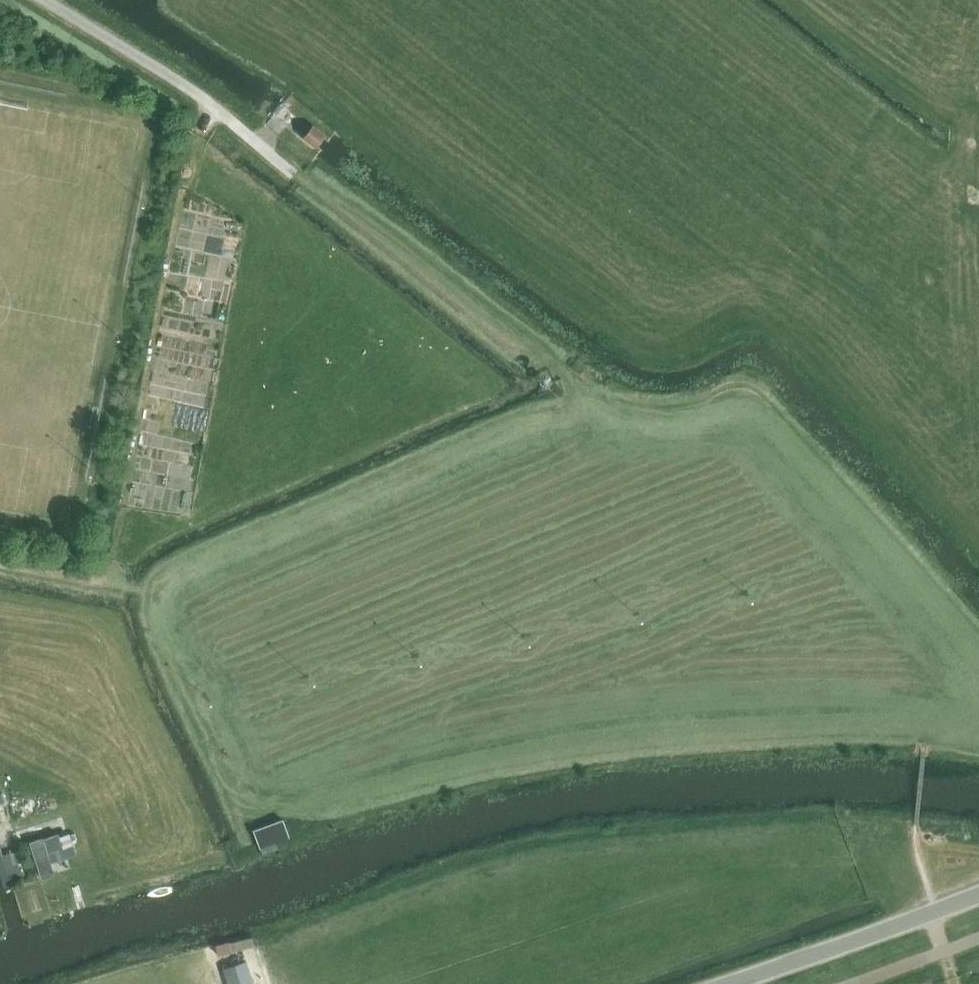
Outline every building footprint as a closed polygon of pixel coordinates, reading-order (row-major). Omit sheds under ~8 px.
[(302,137),(314,146),(323,135),(311,125),(302,137)] [(253,827),(262,853),(277,848),(274,841),(289,835),(282,816),(253,827)] [(0,848),(0,888),(12,885),(10,878),(24,874),(17,850),(2,854),(0,848)] [(223,968),(228,983),(253,983),(245,961),(223,968)]
